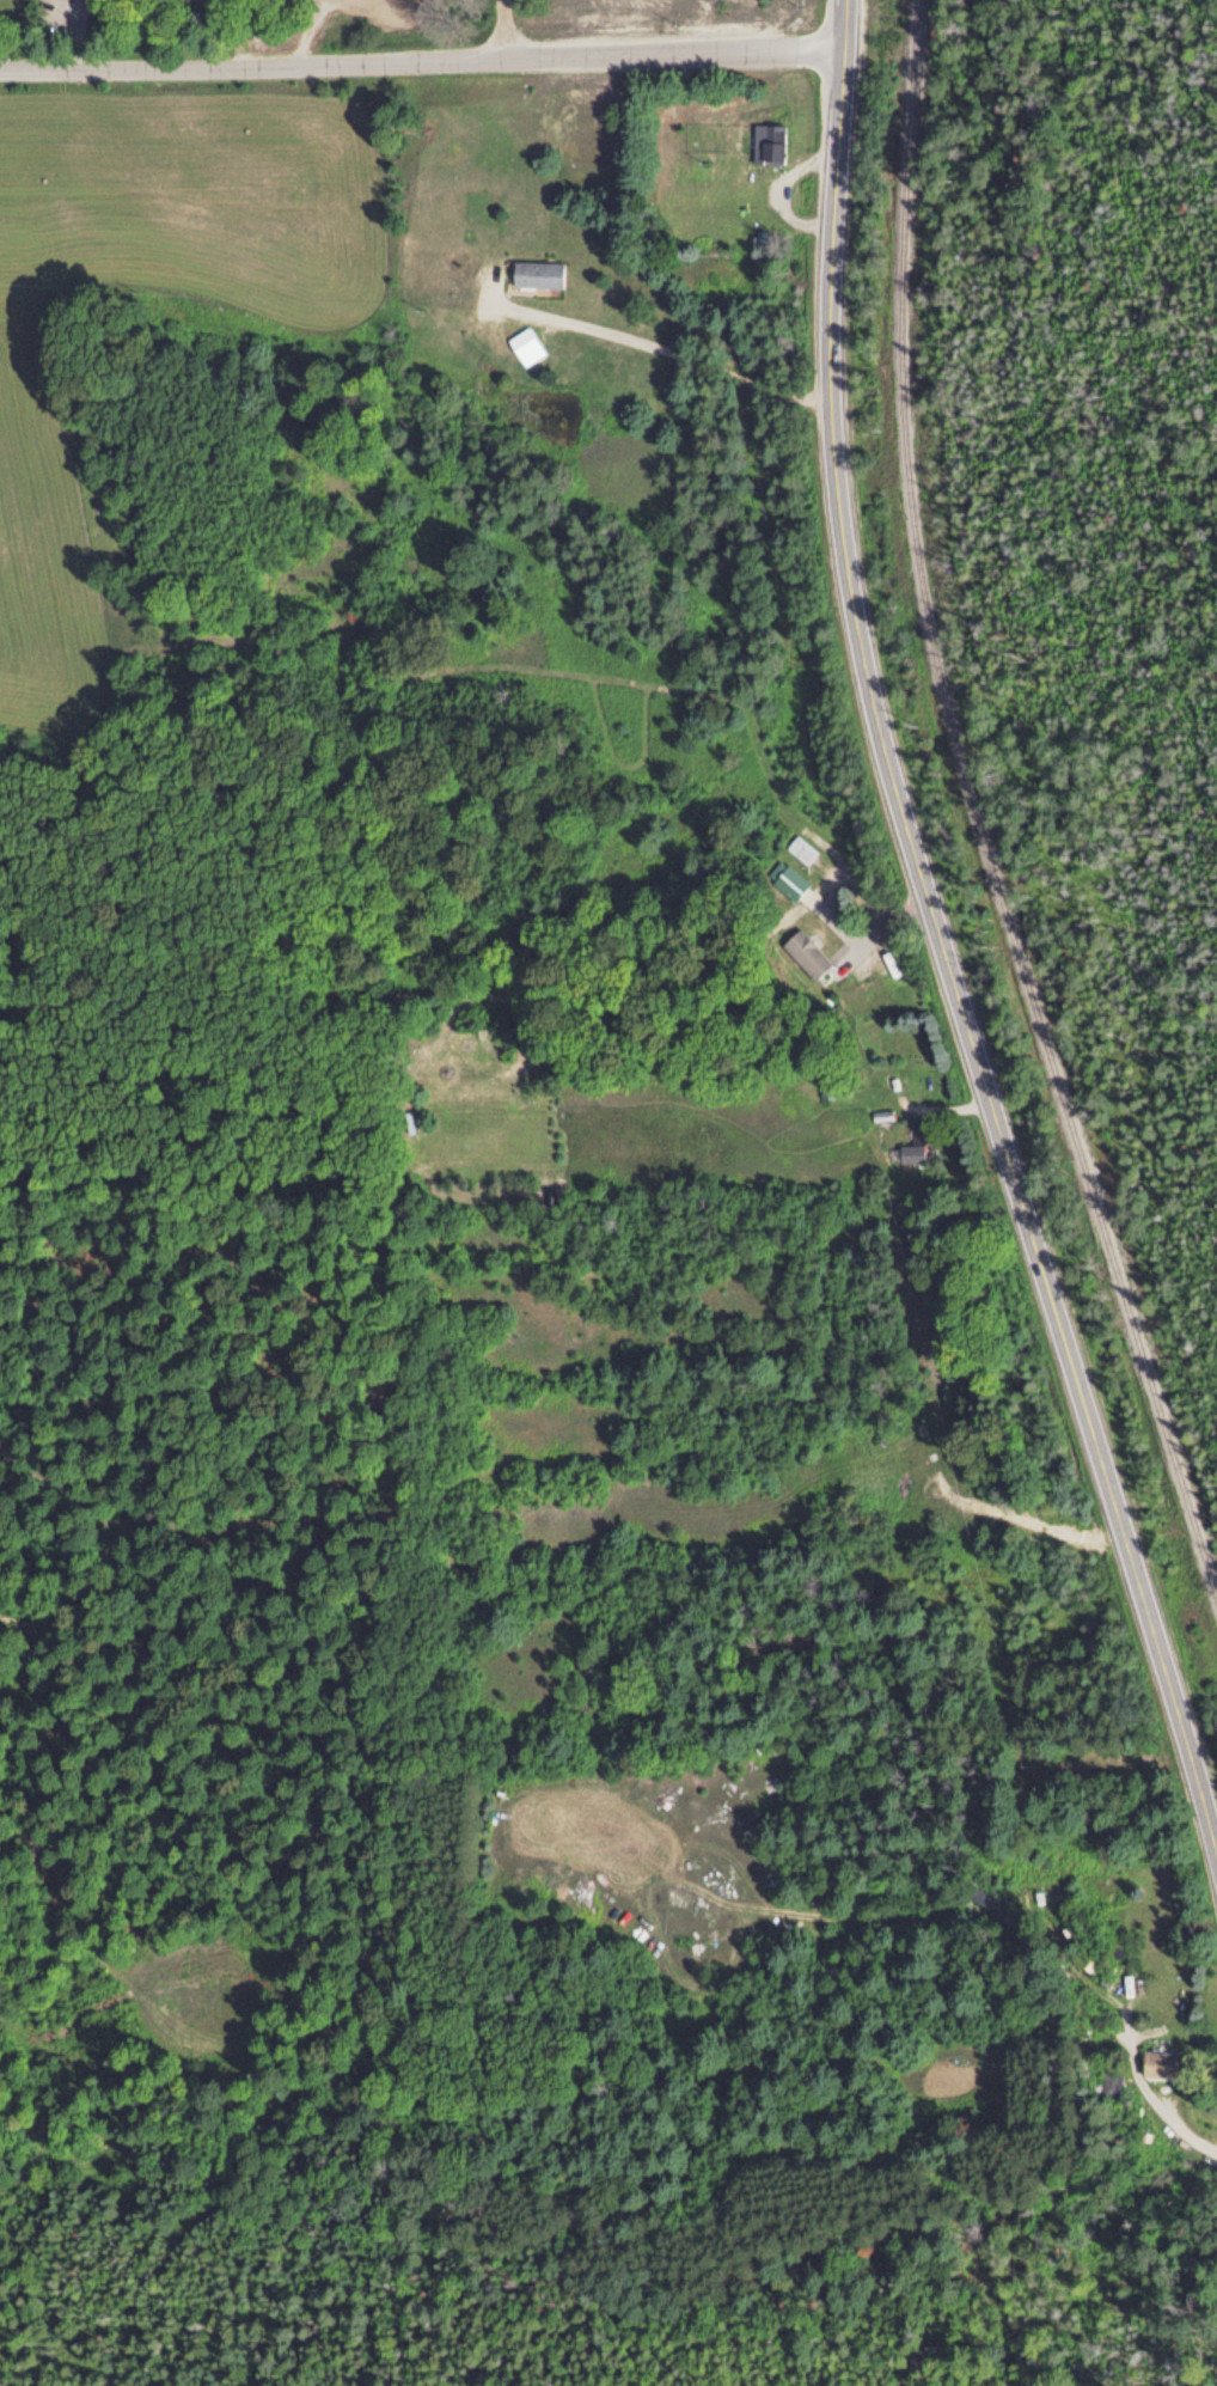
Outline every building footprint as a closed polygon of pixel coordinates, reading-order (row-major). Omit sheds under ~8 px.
[(783,124),(753,124),(753,159),(783,159),(783,124)] [(562,260),(512,260),(512,285),(562,285),(562,260)] [(541,344),(526,324),(505,339),(519,359),(541,344)] [(805,865),(817,852),(796,833),(785,846),(805,865)] [(808,883),(779,859),(765,877),(794,900),(808,883)] [(780,944),(813,979),(831,962),(798,927),(780,944)] [(912,1143),(899,1143),(899,1161),(924,1161),(924,1143),(934,1143),(933,1118),(912,1118),(912,1143)] [(1069,1937),(1077,1930),(1069,1918),(1060,1925),(1069,1937)] [(1175,2076),(1176,2049),(1143,2048),(1142,2075),(1175,2076)]
